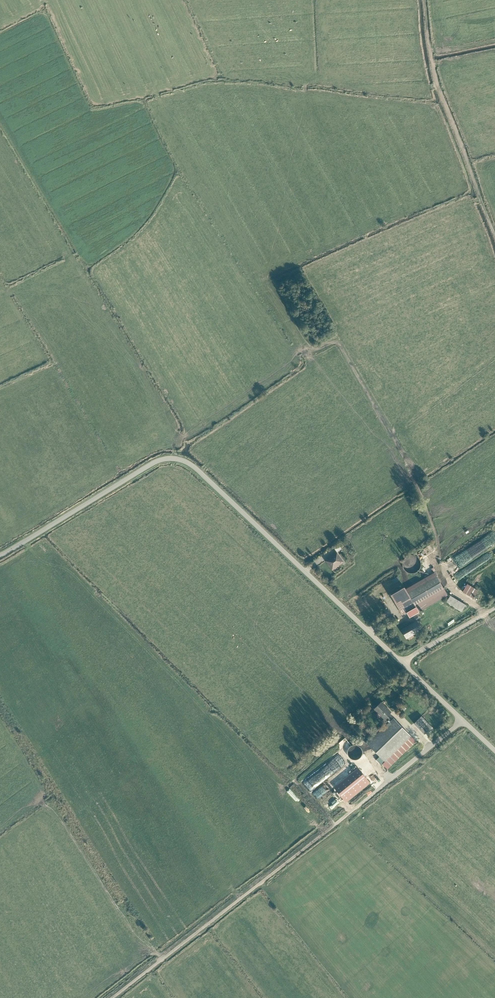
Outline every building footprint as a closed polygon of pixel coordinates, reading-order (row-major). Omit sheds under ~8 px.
[(494,555),(494,547),(457,570),(461,576),(494,555)] [(338,553),(326,560),(332,570),(344,562),(338,553)] [(420,567),(420,564),(420,561),(419,559),(417,557),(415,555),(412,555),(409,555),(406,556),(404,558),(403,560),(402,563),(402,566),(403,569),(405,571),(408,572),(410,573),(413,573),(416,572),(418,570),(420,567)] [(434,570),(391,594),(403,614),(408,612),(410,616),(448,594),(434,570)] [(478,589),(468,583),(463,592),(472,597),(478,589)] [(483,601),(488,594),(484,591),(479,598),(483,601)] [(466,603),(451,595),(448,601),(462,609),(466,603)] [(418,620),(402,629),(407,637),(423,628),(418,620)] [(382,702),(375,708),(385,718),(391,711),(382,702)] [(422,716),(415,723),(424,731),(431,725),(422,716)] [(394,718),(369,743),(386,760),(411,736),(394,718)] [(362,755),(363,753),(363,750),(362,748),(360,746),(358,745),(356,744),(353,745),(351,746),(349,748),(348,750),(348,753),(349,755),(351,757),(353,759),(356,759),(358,759),(360,757),(362,755)] [(300,779),(304,783),(314,773),(311,769),(300,779)] [(321,801),(325,798),(322,794),(318,786),(314,789),(321,801)]
